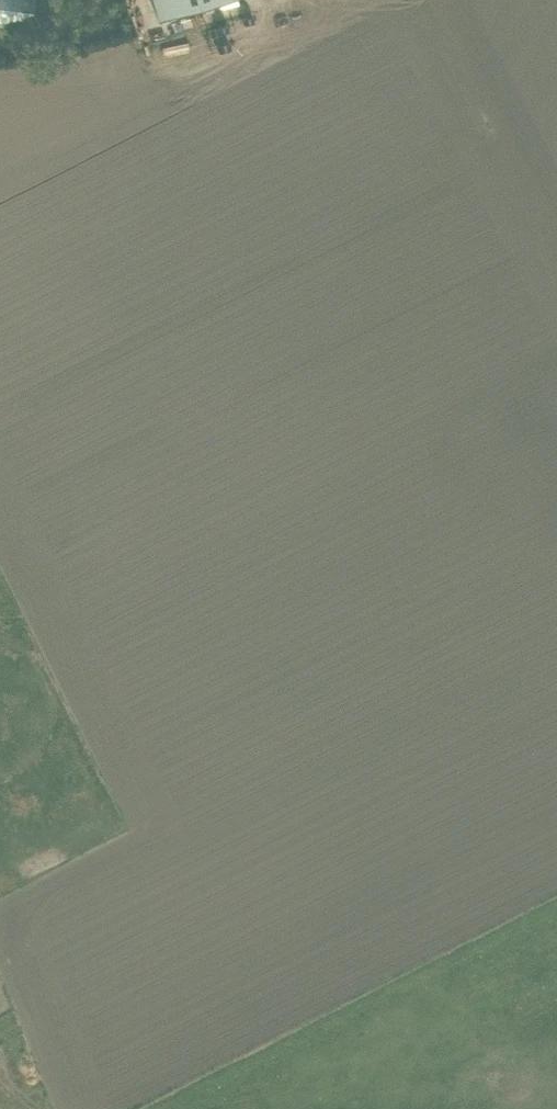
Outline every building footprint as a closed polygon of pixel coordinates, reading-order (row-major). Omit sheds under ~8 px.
[(33,28),(36,0),(0,0),(0,25),(33,28)] [(158,19),(225,0),(153,0),(158,19)]
